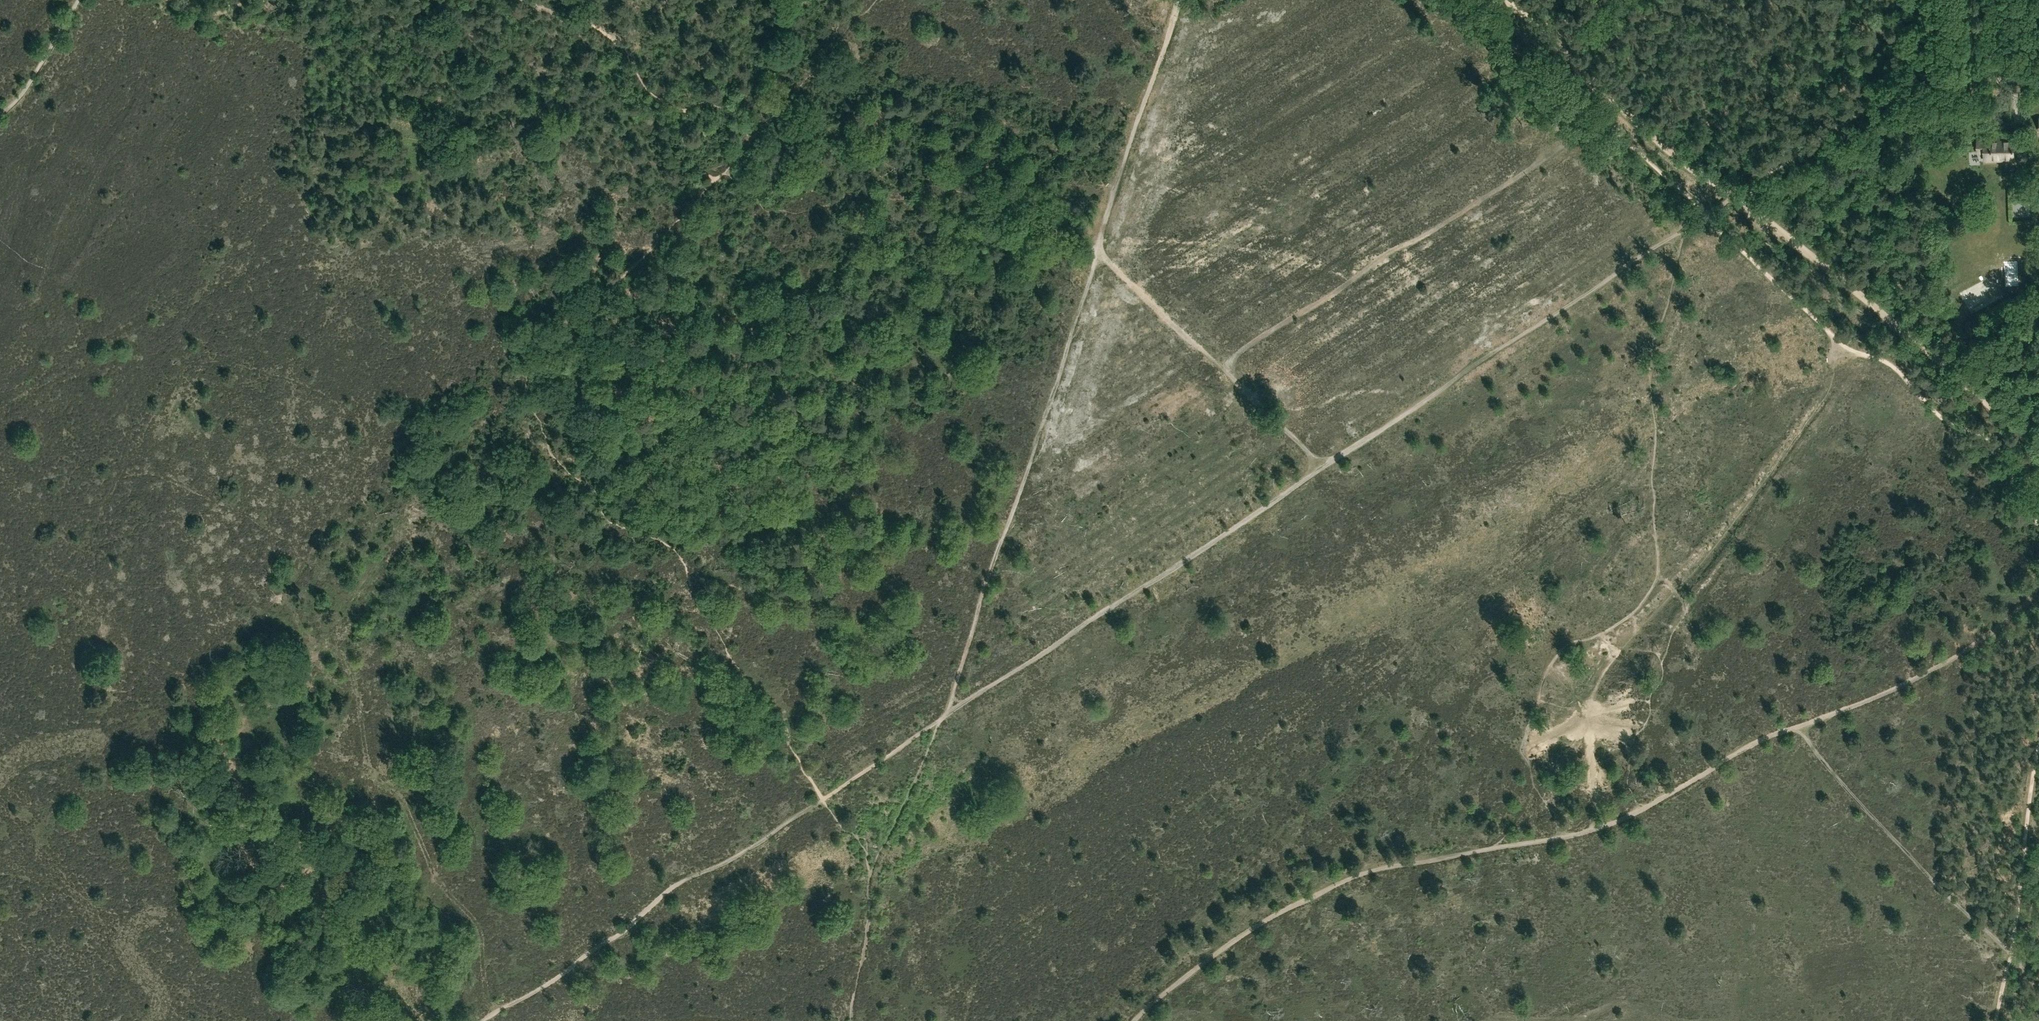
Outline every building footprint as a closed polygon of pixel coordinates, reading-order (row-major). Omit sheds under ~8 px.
[(1992,141),(1992,138),(1977,139),(1978,152),(1984,152),(1984,160),(2003,159),(2003,162),(2013,162),(2013,140),(1992,141)]
